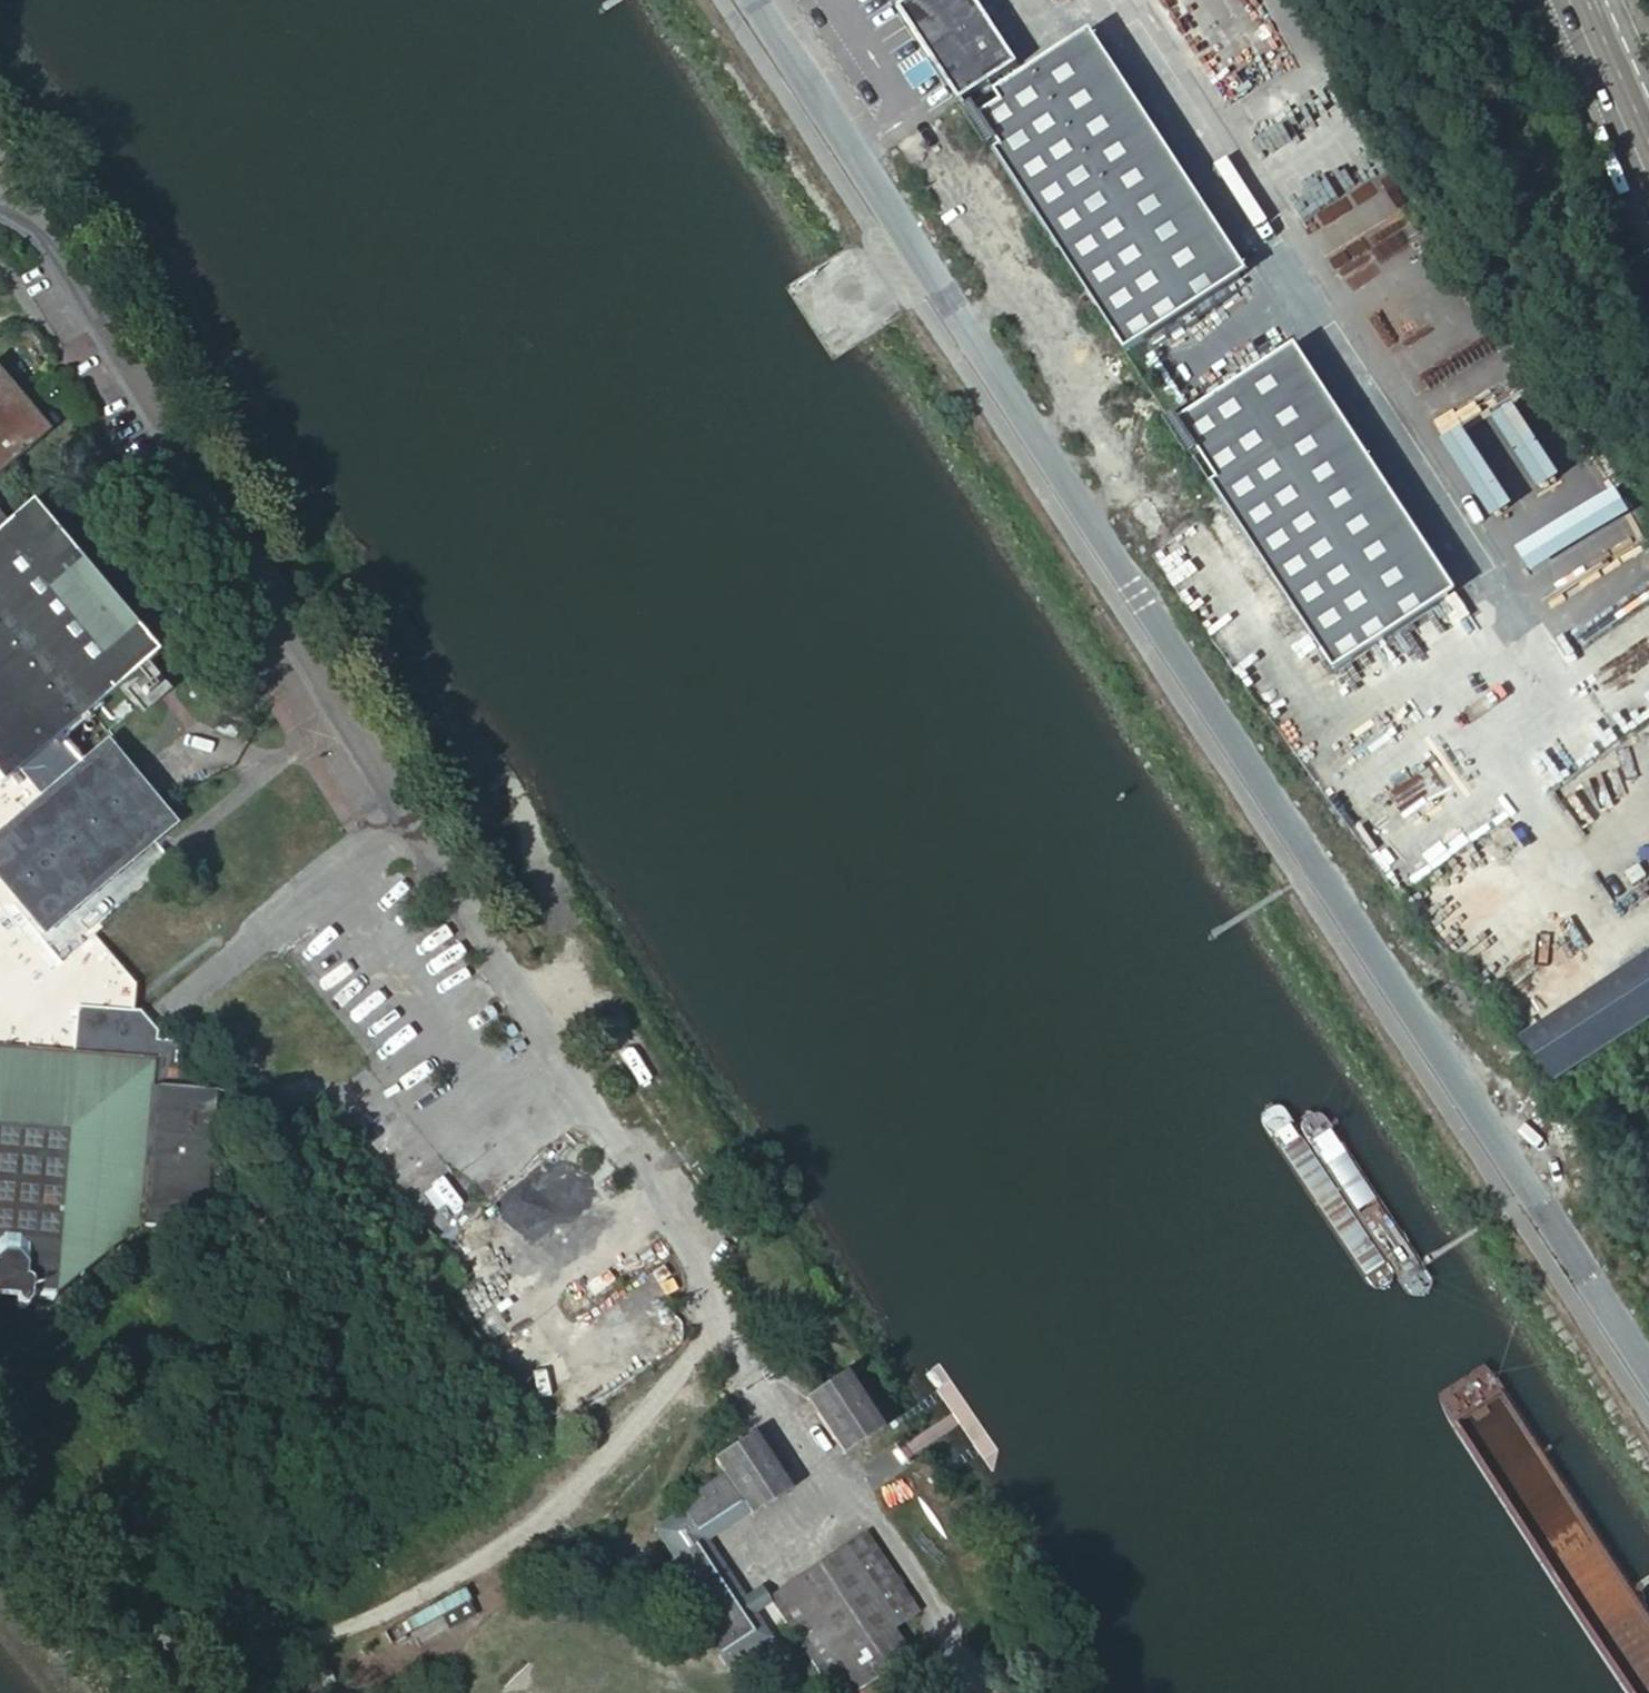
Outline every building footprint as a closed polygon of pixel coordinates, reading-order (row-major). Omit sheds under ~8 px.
[(962,102),(1018,64),(976,0),(912,0),(900,8),(962,102)] [(1046,72),(1065,58),(1057,45),(1037,59),(1046,72)] [(1078,279),(1220,495),(1224,504),(1205,518),(1285,636),(1321,611),(1374,687),(1462,624),(1428,573),(1425,574),(1326,430),(1291,454),(1269,421),(1314,389),(1192,204),(1078,279)] [(41,440),(0,391),(0,474),(41,440)] [(1444,438),(1494,513),(1513,500),(1463,425),(1444,438)] [(7,780),(18,771),(43,801),(0,838),(0,859),(52,921),(148,841),(145,838),(162,823),(99,747),(82,762),(60,736),(155,656),(30,507),(6,525),(0,531),(0,772),(7,780)] [(1648,1018),(1648,958),(1591,996),(1483,843),(1400,898),(1556,1079),(1648,1018)] [(0,907),(0,1294),(16,1296),(15,1303),(16,1306),(19,1308),(21,1309),(24,1309),(27,1307),(28,1305),(30,1297),(53,1298),(141,1226),(204,1232),(215,1101),(216,1091),(195,1090),(188,1081),(173,1063),(175,1041),(154,1040),(155,1028),(153,1028),(137,1008),(130,1009),(133,983),(93,935),(53,968),(33,945),(0,907)] [(56,950),(76,932),(63,917),(43,935),(56,950)] [(802,1398),(840,1456),(879,1430),(841,1374),(802,1398)] [(771,1639),(754,1615),(744,1621),(689,1538),(742,1503),(749,1515),(751,1517),(789,1491),(751,1433),(712,1459),(720,1472),(675,1503),(679,1509),(665,1519),(672,1531),(661,1538),(676,1560),(667,1565),(708,1625),(700,1629),(727,1669),(771,1639)] [(754,1615),(773,1602),(769,1596),(762,1586),(743,1599),(706,1544),(749,1515),(742,1503),(689,1538),(744,1621),(754,1615)] [(672,1531),(665,1519),(654,1527),(661,1538),(672,1531)] [(773,1602),(833,1692),(857,1692),(910,1658),(891,1630),(918,1612),(865,1533),(769,1596),(773,1602)]
